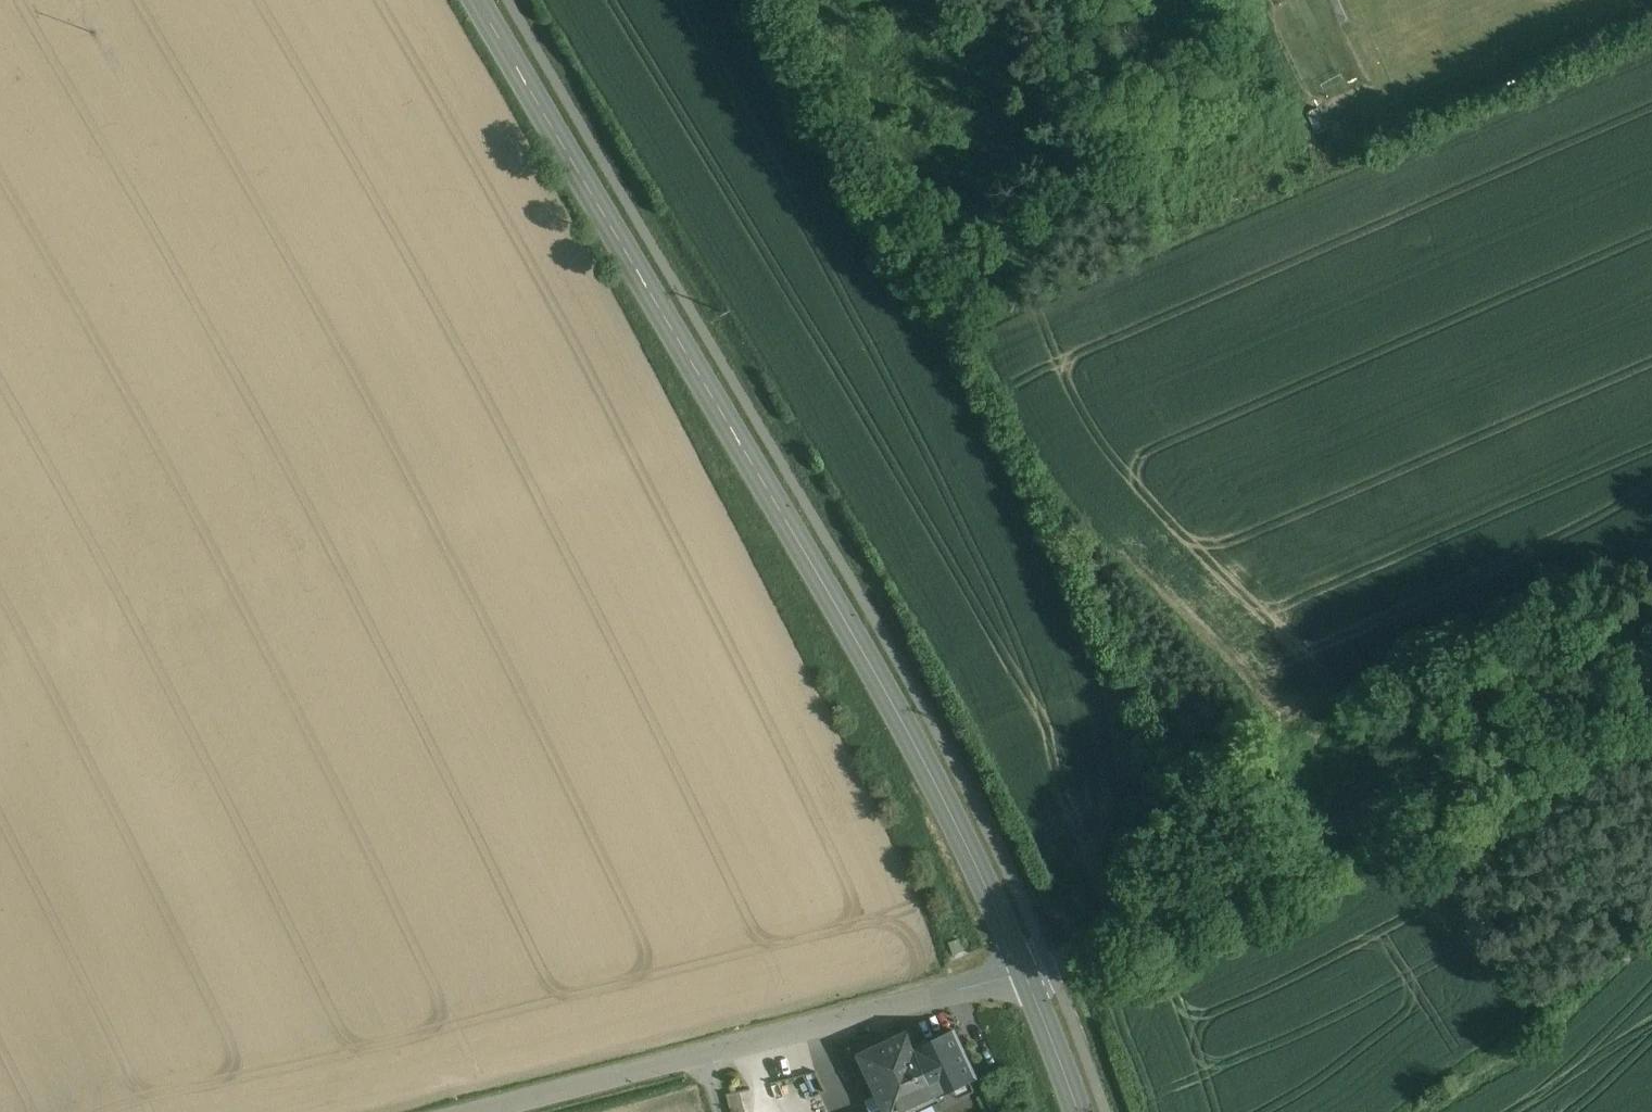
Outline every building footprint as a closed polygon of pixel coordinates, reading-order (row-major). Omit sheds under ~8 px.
[(1328,129),(1318,109),(1308,114),(1318,134),(1328,129)] [(861,1056),(885,1109),(887,1111),(906,1111),(977,1079),(955,1030),(953,1031),(953,1032),(917,1049),(909,1033),(861,1056)] [(810,1095),(815,1111),(830,1111),(818,1072),(792,1080),(797,1098),(810,1095)]
